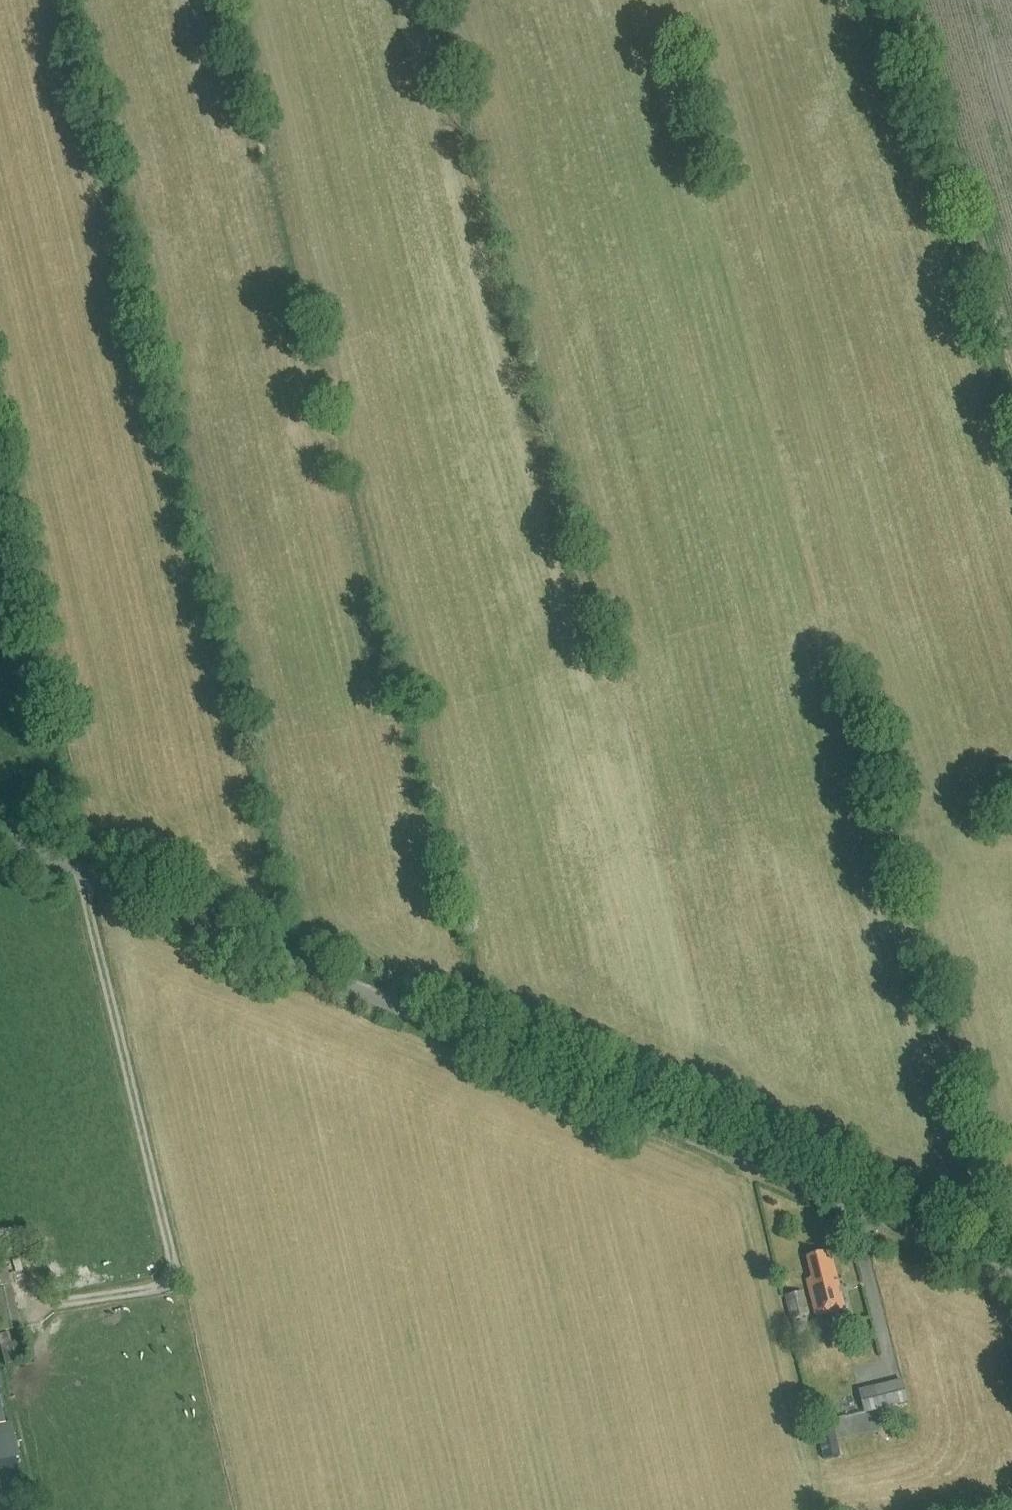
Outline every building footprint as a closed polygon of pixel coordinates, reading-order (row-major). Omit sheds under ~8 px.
[(816,1317),(845,1309),(832,1260),(827,1261),(825,1253),(806,1258),(812,1279),(806,1280),(816,1317)] [(6,1329),(26,1324),(16,1284),(0,1288),(0,1306),(6,1329)] [(808,1314),(803,1292),(785,1296),(791,1319),(808,1314)] [(902,1380),(874,1386),(880,1409),(907,1403),(902,1380)] [(16,1458),(20,1457),(12,1422),(6,1424),(0,1398),(0,1462),(16,1458)] [(840,1456),(833,1424),(817,1427),(823,1459),(840,1456)] [(2,1494),(23,1490),(16,1458),(0,1462),(0,1486),(2,1494)]
